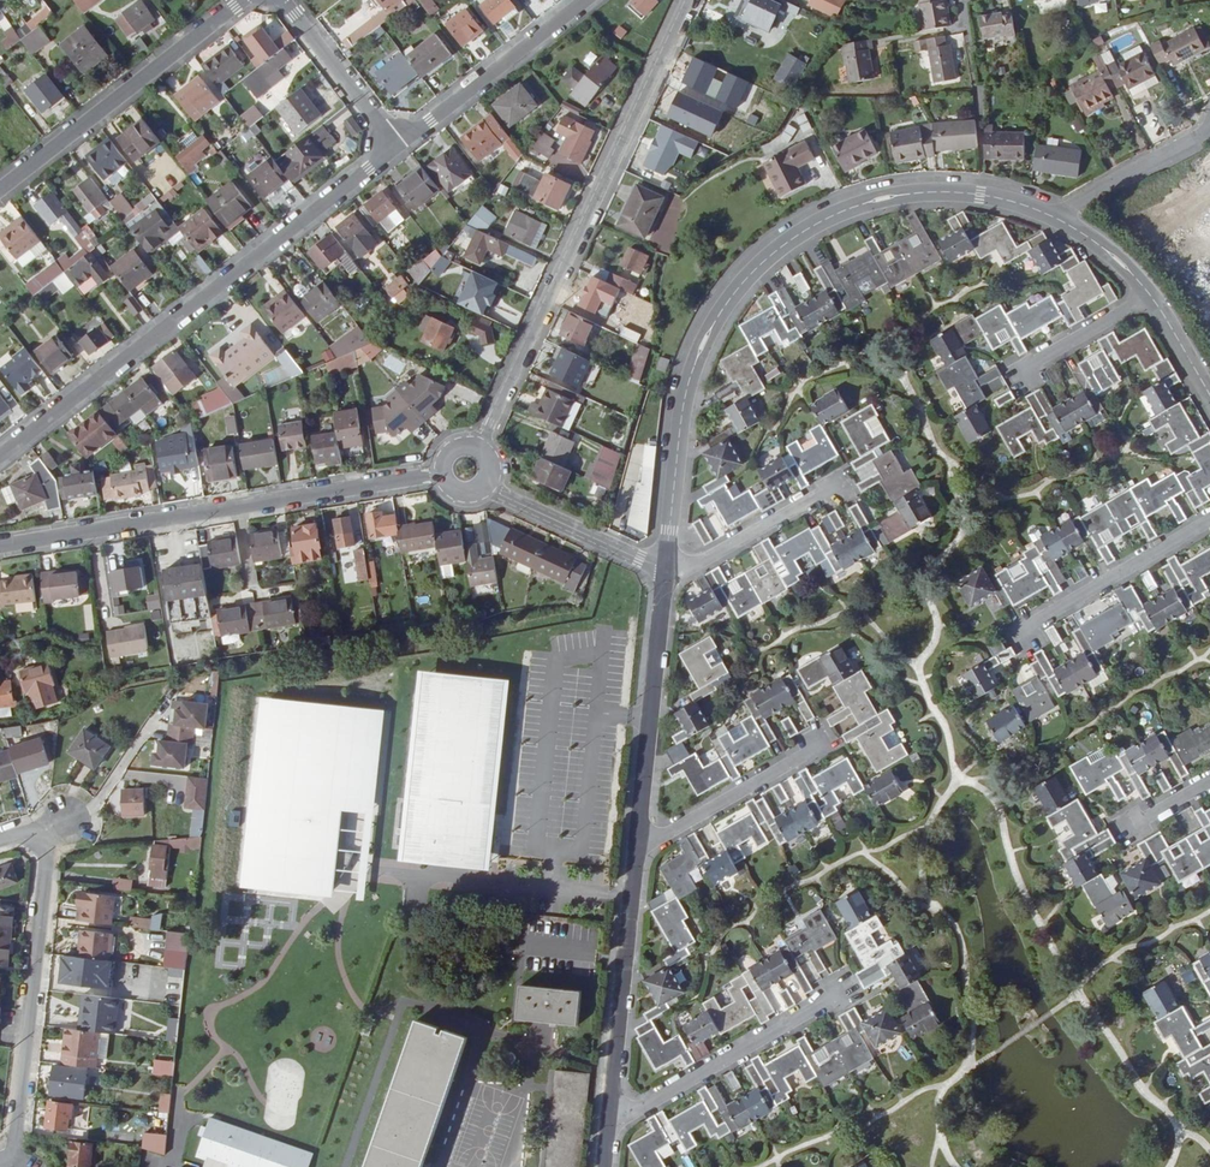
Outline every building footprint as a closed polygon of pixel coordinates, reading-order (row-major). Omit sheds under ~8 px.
[(58,12),(70,3),(67,0),(48,0),(58,12)] [(97,0),(74,0),(83,11),(97,0)] [(402,0),(379,0),(388,11),(402,0)] [(408,5),(403,0),(402,0),(388,11),(392,17),(408,5)] [(432,0),(427,0),(423,3),(434,17),(441,11),(432,0)] [(483,7),(496,24),(516,8),(509,0),(490,0),(491,0),(483,7)] [(658,2),(656,0),(634,0),(632,2),(646,15),(658,2)] [(781,6),(770,0),(748,0),(744,8),(741,7),(735,17),(746,23),(747,21),(769,32),(781,6)] [(835,0),(810,0),(808,6),(829,15),(829,14),(835,0)] [(829,14),(839,19),(842,12),(840,11),(846,0),(835,0),(829,14)] [(925,31),(941,28),(951,26),(947,0),(919,0),(925,31)] [(133,37),(143,29),(151,23),(156,19),(143,1),(116,20),(129,37),(131,35),(133,37)] [(416,1),(409,6),(413,13),(420,7),(416,1)] [(782,9),(796,16),(800,8),(785,1),(782,9)] [(627,7),(642,19),(646,15),(632,2),(627,7)] [(475,39),(472,36),(481,29),(466,11),(461,15),(452,5),(440,14),(465,46),(475,39)] [(34,31),(40,26),(55,14),(50,7),(29,25),(34,31)] [(1008,37),(1017,36),(1013,14),(1005,16),(1004,14),(981,17),(985,39),(1008,35),(1008,37)] [(378,20),(376,18),(346,42),(352,49),(382,26),(389,20),(385,15),(378,20)] [(151,23),(143,29),(147,34),(155,28),(151,23)] [(48,37),(40,26),(34,31),(22,40),(30,51),(48,37)] [(259,69),(281,52),(274,43),(262,26),(245,37),(259,56),(253,61),(259,69)] [(622,39),(628,32),(620,26),(615,33),(622,39)] [(108,55),(86,27),(63,45),(85,74),(108,55)] [(20,39),(12,28),(0,37),(0,41),(6,49),(20,39)] [(1171,60),(1174,66),(1207,49),(1197,29),(1164,46),(1161,42),(1151,47),(1161,65),(1171,60)] [(296,40),(290,31),(274,43),(281,52),(284,49),(296,40)] [(451,56),(437,36),(407,59),(419,74),(422,78),(451,56)] [(947,46),(945,36),(927,40),(935,84),(957,79),(952,45),(947,46)] [(136,46),(145,57),(153,51),(144,40),(136,46)] [(851,84),(875,79),(870,50),(873,49),(872,40),(843,45),(851,84)] [(17,44),(7,52),(10,56),(20,48),(17,44)] [(1128,85),(1130,90),(1131,89),(1145,82),(1148,87),(1149,89),(1161,83),(1142,46),(1125,55),(1129,62),(1122,66),(1119,59),(1107,65),(1118,86),(1119,89),(1128,85)] [(230,47),(211,61),(203,67),(218,86),(244,66),(230,47)] [(284,49),(281,52),(259,69),(245,80),(259,97),(272,87),(266,79),(292,58),(284,49)] [(393,95),(419,74),(407,59),(404,54),(377,75),(393,95)] [(586,106),(617,67),(603,56),(571,95),(586,106)] [(1101,56),(1095,59),(1099,65),(1105,62),(1101,56)] [(1118,86),(1107,65),(1106,63),(1099,67),(1101,72),(1072,87),(1085,111),(1104,101),(1114,96),(1111,90),(1118,86)] [(786,93),(797,70),(785,64),(774,86),(786,93)] [(6,88),(14,82),(0,65),(0,80),(6,88)] [(65,96),(49,74),(28,91),(44,112),(65,96)] [(219,101),(203,80),(185,94),(182,90),(175,95),(195,121),(219,101)] [(1145,82),(1131,89),(1134,95),(1148,87),(1145,82)] [(511,126),(537,105),(521,85),(495,105),(511,126)] [(247,95),(241,87),(230,96),(236,104),(247,95)] [(278,107),(299,134),(322,115),(301,88),(278,107)] [(722,113),(679,92),(667,117),(711,137),(722,113)] [(1106,105),(1104,101),(1085,111),(1087,115),(1106,105)] [(797,108),(810,133),(814,130),(800,103),(797,108)] [(259,109),(245,120),(251,128),(256,123),(265,117),(259,109)] [(492,114),(472,130),(475,134),(466,140),(481,160),(510,137),(492,114)] [(594,131),(564,116),(556,132),(567,137),(559,154),(580,164),(586,153),(584,153),(594,131)] [(347,122),(358,136),(364,131),(354,117),(347,122)] [(120,139),(137,160),(161,141),(145,120),(120,139)] [(933,132),(935,152),(979,148),(977,121),(932,125),(933,132)] [(262,131),(256,123),(251,128),(256,135),(262,131)] [(788,123),(779,138),(788,143),(798,129),(788,123)] [(315,144),(330,132),(324,124),(276,161),(290,179),(292,181),(324,157),(315,144)] [(661,126),(643,166),(663,175),(674,165),(679,153),(690,158),(698,142),(661,126)] [(994,126),(986,126),(985,159),(1025,160),(1026,134),(994,133),(994,126)] [(935,156),(935,152),(933,132),(922,134),(922,129),(891,134),(897,162),(935,156)] [(466,140),(475,134),(472,130),(463,137),(466,140)] [(549,138),(542,132),(530,147),(545,159),(552,151),(548,148),(544,145),(549,138)] [(852,166),(879,153),(867,132),(834,148),(846,172),(853,168),(852,166)] [(182,143),(188,150),(200,141),(194,134),(182,143)] [(345,136),(340,147),(353,153),(358,141),(345,136)] [(188,170),(206,156),(202,151),(210,144),(205,137),(200,141),(178,158),(188,170)] [(554,141),(549,138),(544,145),(548,148),(554,141)] [(104,179),(127,161),(112,142),(97,153),(95,151),(87,157),(104,179)] [(260,142),(254,146),(259,152),(264,148),(260,142)] [(815,159),(807,142),(789,151),(789,153),(765,165),(783,197),(806,185),(798,168),(815,159)] [(1083,152),(1037,145),(1033,171),(1079,178),(1083,152)] [(210,151),(215,156),(219,152),(215,147),(210,151)] [(472,174),(453,150),(431,167),(450,191),(472,174)] [(489,160),(493,164),(500,155),(496,151),(489,160)] [(290,179),(276,161),(273,157),(251,175),(268,197),(277,190),(290,179)] [(423,168),(397,188),(414,210),(440,190),(423,168)] [(502,182),(507,185),(515,175),(511,171),(502,182)] [(668,191),(673,180),(655,172),(651,183),(668,191)] [(571,185),(548,174),(536,198),(559,209),(571,185)] [(98,220),(115,207),(111,203),(91,177),(75,190),(98,220)] [(288,193),(296,186),(292,181),(290,179),(277,190),(279,194),(285,189),(288,193)] [(233,182),(208,201),(229,227),(253,208),(233,182)] [(646,238),(664,198),(638,185),(620,226),(646,238)] [(150,192),(133,205),(138,213),(156,200),(150,192)] [(380,222),(389,233),(397,226),(389,215),(396,209),(383,192),(361,210),(374,227),(380,222)] [(476,229),(502,196),(494,192),(467,225),(476,229)] [(54,193),(36,207),(50,224),(68,210),(54,193)] [(111,203),(115,207),(120,214),(128,207),(119,196),(111,203)] [(669,196),(664,212),(676,216),(682,201),(669,196)] [(163,241),(159,236),(171,226),(153,204),(128,224),(150,252),(163,241)] [(205,210),(197,216),(180,229),(197,250),(212,239),(214,241),(224,234),(205,210)] [(517,211),(507,234),(531,245),(541,223),(517,211)] [(976,249),(971,240),(967,232),(974,228),(964,212),(956,216),(948,220),(955,233),(940,242),(952,262),(976,249)] [(900,242),(916,275),(943,260),(916,213),(907,218),(921,243),(915,247),(909,237),(900,242)] [(97,248),(81,228),(70,214),(62,220),(84,248),(71,259),(67,254),(58,261),(58,262),(66,272),(91,252),(97,248)] [(333,234),(346,250),(355,261),(361,256),(362,257),(377,243),(354,215),(338,228),(339,229),(333,234)] [(17,259),(41,240),(23,217),(15,223),(17,226),(1,239),(17,259)] [(1031,252),(1049,240),(1044,232),(1018,246),(1003,222),(971,240),(976,249),(982,260),(998,251),(1006,266),(1031,252)] [(87,224),(81,228),(97,248),(102,243),(87,224)] [(163,241),(165,244),(177,235),(171,226),(159,236),(163,241)] [(480,264),(487,249),(503,256),(508,244),(477,230),(466,257),(480,264)] [(323,269),(346,250),(333,234),(310,253),(323,269)] [(916,275),(900,242),(890,248),(896,258),(888,262),(874,237),(866,241),(871,250),(889,282),(893,288),(916,275)] [(212,239),(197,250),(199,253),(214,241),(212,239)] [(1049,240),(1031,252),(1045,275),(1055,270),(1057,273),(1064,270),(1065,272),(1067,271),(1082,263),(1073,248),(1060,255),(1050,239),(1049,240)] [(41,240),(17,259),(23,266),(47,247),(41,240)] [(450,246),(447,242),(438,251),(442,256),(450,246)] [(518,249),(508,244),(504,253),(514,258),(518,249)] [(437,249),(409,272),(419,285),(442,257),(442,256),(438,251),(437,249)] [(514,258),(533,266),(536,258),(518,249),(514,258)] [(622,265),(641,273),(648,257),(630,249),(622,265)] [(135,250),(112,267),(130,290),(153,273),(135,250)] [(351,275),(360,268),(355,261),(346,250),(323,269),(327,274),(342,263),(351,275)] [(889,282),(871,250),(836,270),(831,261),(822,266),(847,310),(848,312),(862,304),(859,300),(864,296),(858,285),(870,277),(878,289),(889,282)] [(79,289),(95,277),(101,284),(110,277),(91,252),(66,272),(79,289)] [(203,278),(213,270),(202,257),(193,264),(203,278)] [(419,285),(436,294),(439,289),(434,284),(452,261),(442,257),(419,285)] [(1102,288),(1087,261),(1068,271),(1077,288),(1063,295),(1078,323),(1087,319),(1081,308),(1105,295),(1111,305),(1120,300),(1111,284),(1102,288)] [(35,296),(55,280),(66,272),(58,262),(27,286),(35,296)] [(847,310),(822,266),(815,270),(827,292),(812,300),(797,309),(808,331),(847,310)] [(612,272),(608,282),(623,289),(632,293),(637,283),(612,272)] [(498,284),(476,273),(461,305),(483,315),(498,284)] [(802,274),(794,278),(803,294),(807,292),(812,290),(802,274)] [(387,289),(398,302),(412,290),(401,277),(387,289)] [(59,286),(55,280),(35,296),(39,302),(59,286)] [(297,293),(302,300),(319,321),(341,304),(325,282),(310,294),(305,287),(302,285),(299,285),(297,287),(296,290),(297,293)] [(808,331),(797,309),(785,287),(769,296),(774,306),(740,326),(750,344),(758,358),(770,351),(763,339),(775,332),(783,344),(788,341),(790,346),(804,338),(808,331)] [(18,306),(33,296),(28,288),(12,298),(18,306)] [(267,312),(284,333),(306,316),(286,291),(278,297),(281,300),(267,312)] [(145,310),(134,296),(126,302),(137,317),(145,310)] [(1031,308),(1028,304),(1008,315),(1022,341),(1064,317),(1070,328),(1078,323),(1066,300),(1058,305),(1053,296),(1031,308)] [(578,308),(594,315),(598,306),(581,298),(578,308)] [(1002,305),(976,319),(985,336),(993,352),(1005,345),(999,335),(1006,332),(1021,357),(1029,353),(1022,341),(1008,315),(1002,305)] [(578,308),(575,314),(591,322),(594,315),(578,308)] [(116,335),(97,311),(85,321),(94,332),(82,341),(92,354),(116,335)] [(575,314),(568,311),(558,333),(585,345),(595,324),(591,322),(575,314)] [(953,329),(932,340),(948,367),(969,357),(963,348),(985,336),(976,319),(973,315),(953,326),(953,329)] [(454,328),(434,318),(423,340),(444,350),(454,328)] [(474,321),(469,332),(480,336),(482,345),(493,343),(491,329),(474,321)] [(275,356),(251,325),(242,332),(247,338),(225,354),(221,349),(212,355),(236,386),(275,356)] [(359,327),(330,347),(339,358),(356,351),(372,343),(359,327)] [(1115,332),(1107,336),(1117,354),(1123,365),(1137,357),(1146,373),(1153,369),(1161,382),(1178,373),(1170,359),(1166,360),(1147,328),(1122,342),(1115,332)] [(57,336),(37,352),(54,373),(74,357),(57,336)] [(1098,396),(1124,382),(1110,358),(1117,354),(1107,336),(1098,341),(1103,350),(1096,355),(1102,365),(1096,369),(1089,358),(1079,364),(1080,366),(1072,371),(1085,393),(1098,415),(1106,410),(1098,396)] [(632,380),(639,384),(649,349),(638,343),(628,378),(632,380)] [(758,358),(750,344),(722,361),(733,383),(715,393),(720,402),(741,389),(746,399),(747,400),(766,389),(754,367),(761,363),(758,358)] [(44,369),(27,347),(16,357),(17,358),(4,368),(24,394),(34,387),(29,381),(44,369)] [(591,361),(564,349),(551,375),(578,388),(591,361)] [(176,351),(154,367),(167,384),(175,394),(196,378),(176,351)] [(291,378),(296,376),(304,373),(287,351),(276,359),(291,378)] [(304,369),(325,358),(321,351),(310,357),(308,354),(299,360),(304,369)] [(358,366),(356,351),(339,358),(327,363),(329,375),(358,366)] [(938,373),(949,392),(956,388),(967,410),(977,405),(988,399),(981,388),(1003,377),(997,368),(980,378),(969,357),(948,367),(938,373)] [(667,372),(671,361),(661,358),(657,369),(667,372)] [(141,408),(166,389),(153,372),(144,378),(143,378),(128,390),(141,408)] [(1157,416),(1180,403),(1171,388),(1182,381),(1178,373),(1161,382),(1144,392),(1157,416)] [(1058,374),(1051,378),(1053,382),(1061,395),(1064,394),(1068,391),(1058,374)] [(298,392),(307,390),(306,386),(311,386),(309,375),(296,376),(298,392)] [(399,390),(425,421),(433,414),(428,408),(433,404),(441,397),(446,387),(421,375),(418,382),(411,387),(408,383),(399,390)] [(217,383),(221,389),(225,394),(233,390),(223,377),(217,383)] [(562,427),(573,403),(581,406),(585,397),(551,382),(548,389),(547,389),(541,404),(534,400),(529,412),(562,427)] [(233,390),(225,394),(233,404),(242,400),(237,388),(233,390)] [(998,428),(1016,459),(1028,452),(1020,440),(1033,433),(1040,445),(1045,442),(1048,447),(1061,439),(1060,437),(1068,432),(1055,410),(1043,388),(1026,398),(1032,408),(998,428)] [(233,404),(225,394),(221,389),(206,396),(207,398),(194,404),(200,418),(233,404)] [(100,411),(113,429),(141,408),(128,390),(100,411)] [(386,406),(374,408),(379,438),(394,436),(406,426),(411,421),(416,428),(425,421),(399,390),(389,399),(392,402),(386,406)] [(812,406),(823,424),(824,425),(850,410),(838,391),(812,406)] [(1012,391),(995,401),(1000,409),(1017,400),(1012,391)] [(1085,393),(1069,402),(1082,424),(1098,415),(1085,393)] [(11,409),(0,394),(0,417),(11,409)] [(747,400),(746,399),(727,410),(736,425),(708,442),(713,451),(730,441),(760,423),(747,400)] [(1068,432),(1082,424),(1069,402),(1055,410),(1068,432)] [(1157,416),(1150,420),(1157,433),(1169,426),(1176,438),(1166,444),(1173,455),(1189,446),(1193,453),(1209,443),(1209,433),(1202,438),(1182,402),(1180,403),(1157,416)] [(438,410),(433,404),(428,408),(433,414),(438,410)] [(873,463),(883,456),(880,449),(891,442),(885,431),(875,436),(868,424),(880,417),(873,405),(841,423),(862,459),(852,464),(856,472),(873,463)] [(967,410),(956,417),(973,445),(993,432),(977,405),(967,410)] [(335,412),(338,433),(342,456),(364,453),(357,409),(335,412)] [(113,429),(100,411),(80,427),(82,430),(72,438),(87,457),(112,438),(123,452),(129,449),(113,429)] [(186,419),(181,411),(174,416),(180,423),(186,419)] [(225,417),(228,433),(238,432),(235,415),(225,417)] [(283,450),(307,446),(303,421),(279,425),(283,450)] [(411,421),(406,426),(411,432),(416,428),(411,421)] [(796,464),(806,476),(840,456),(824,425),(823,424),(810,431),(817,444),(804,451),(799,441),(787,448),(796,464)] [(1103,430),(1090,440),(1102,455),(1115,445),(1103,430)] [(190,459),(197,458),(193,432),(174,434),(159,443),(161,463),(190,458),(190,459)] [(575,442),(552,432),(541,457),(542,457),(564,467),(575,442)] [(1073,440),(1068,432),(1060,437),(1061,439),(1065,445),(1073,440)] [(343,462),(342,456),(338,433),(313,436),(317,463),(328,461),(328,464),(343,462)] [(244,469),(277,463),(272,439),(240,445),(244,469)] [(708,495),(727,484),(732,482),(728,474),(744,465),(730,441),(713,451),(706,454),(720,478),(703,487),(708,495)] [(1197,510),(1209,502),(1209,496),(1206,489),(1209,487),(1209,443),(1193,453),(1202,469),(1187,478),(1194,489),(1187,493),(1197,510)] [(237,477),(233,446),(205,450),(209,481),(237,477)] [(621,454),(605,447),(598,464),(615,472),(621,454)] [(883,456),(873,463),(879,473),(858,485),(863,494),(881,483),(893,504),(896,503),(916,491),(923,488),(912,469),(905,473),(892,451),(883,456)] [(52,474),(45,466),(39,457),(29,464),(34,476),(13,485),(23,509),(45,499),(48,504),(60,502),(57,480),(52,474)] [(571,471),(564,467),(542,457),(533,476),(562,490),(571,471)] [(770,465),(781,486),(795,479),(802,490),(811,485),(809,483),(806,476),(796,464),(790,467),(784,458),(770,465)] [(53,460),(45,466),(52,474),(60,468),(53,460)] [(150,489),(146,467),(146,464),(137,465),(138,471),(111,476),(111,477),(101,479),(105,500),(115,498),(115,499),(142,494),(141,492),(150,490),(150,489)] [(755,496),(761,510),(763,513),(778,504),(787,499),(781,486),(770,465),(760,472),(769,488),(755,496)] [(158,487),(154,466),(146,467),(150,489),(158,487)] [(94,470),(64,475),(68,498),(98,494),(94,470)] [(1175,472),(1172,474),(1153,485),(1149,478),(1139,484),(1155,514),(1169,506),(1179,524),(1188,518),(1176,499),(1187,493),(1182,483),(1179,478),(1175,472)] [(727,484),(708,495),(698,501),(704,510),(714,503),(729,529),(761,510),(755,496),(751,490),(735,499),(727,484)] [(1139,484),(1114,499),(1128,520),(1135,516),(1149,540),(1158,536),(1148,518),(1155,514),(1139,484)] [(4,489),(14,513),(23,509),(13,485),(4,489)] [(590,504),(598,508),(606,489),(599,486),(590,504)] [(916,491),(896,503),(901,511),(879,524),(891,544),(912,532),(911,530),(932,518),(916,491)] [(635,495),(629,524),(649,533),(652,498),(635,495)] [(1128,520),(1114,499),(1089,513),(1102,535),(1109,531),(1115,541),(1134,530),(1128,520)] [(847,539),(860,561),(883,548),(859,504),(851,509),(863,530),(847,539)] [(842,529),(846,527),(837,511),(828,515),(838,532),(842,529)] [(371,539),(399,534),(398,528),(396,516),(384,518),(383,512),(367,515),(371,539)] [(1059,529),(1071,551),(1085,544),(1097,564),(1104,560),(1108,566),(1117,560),(1102,535),(1089,513),(1082,517),(1081,516),(1059,529)] [(356,545),(352,517),(335,520),(339,548),(356,545)] [(534,569),(546,544),(512,528),(512,529),(487,518),(488,523),(491,541),(492,544),(503,549),(500,553),(534,569)] [(714,541),(702,519),(693,524),(706,546),(714,541)] [(402,553),(438,548),(436,536),(433,523),(415,526),(415,525),(398,528),(399,534),(402,553)] [(491,541),(488,523),(477,525),(480,543),(491,541)] [(292,549),(294,563),(322,558),(320,548),(322,547),(317,524),(295,528),(298,548),(292,549)] [(860,561),(847,539),(833,547),(821,526),(813,530),(829,560),(837,575),(860,561)] [(829,560),(813,530),(811,528),(776,548),(796,585),(801,582),(799,577),(804,574),(797,562),(810,555),(817,567),(829,560)] [(1030,535),(1035,543),(1044,537),(1039,530),(1035,529),(1031,531),(1030,535)] [(1071,551),(1059,529),(1044,537),(1035,543),(1036,547),(1060,593),(1064,591),(1060,585),(1067,581),(1056,560),(1071,551)] [(468,562),(468,561),(466,548),(463,530),(453,532),(454,533),(436,536),(438,548),(441,566),(468,562)] [(293,555),(289,531),(278,533),(278,531),(251,535),(255,563),(284,557),(284,556),(293,555)] [(333,531),(325,532),(333,578),(342,577),(333,531)] [(203,565),(204,571),(213,569),(214,570),(242,565),(237,538),(209,542),(209,545),(200,546),(203,565)] [(796,585),(776,548),(771,539),(754,548),(768,574),(762,577),(756,567),(745,573),(762,606),(788,591),(788,590),(796,585)] [(575,593),(588,565),(578,561),(579,559),(546,544),(534,569),(566,584),(565,587),(575,593)] [(472,588),(499,584),(494,557),(479,559),(477,546),(466,548),(468,561),(468,562),(472,588)] [(1013,605),(1015,607),(1049,588),(1055,596),(1060,593),(1036,547),(1023,554),(1026,558),(996,575),(1000,581),(1013,605)] [(1181,565),(1176,555),(1168,560),(1169,563),(1194,606),(1208,598),(1205,594),(1209,591),(1209,589),(1204,578),(1209,575),(1209,548),(1181,565)] [(360,582),(371,580),(368,563),(365,549),(355,551),(360,582)] [(1081,560),(1072,564),(1082,581),(1090,576),(1081,560)] [(368,563),(371,580),(372,589),(379,588),(375,562),(368,563)] [(1160,598),(1172,619),(1194,606),(1169,563),(1162,567),(1175,589),(1160,598)] [(208,597),(204,571),(203,565),(165,570),(169,602),(170,602),(172,624),(212,619),(211,616),(208,597)] [(145,588),(142,567),(109,572),(112,594),(145,588)] [(762,606),(745,573),(736,579),(742,589),(735,593),(721,568),(711,573),(725,594),(739,619),(762,606)] [(983,569),(958,582),(973,607),(996,594),(1005,609),(1013,605),(1000,581),(992,585),(983,569)] [(41,574),(46,604),(54,602),(54,600),(81,595),(78,572),(67,574),(67,570),(41,574)] [(1150,571),(1142,575),(1151,591),(1154,589),(1159,586),(1150,571)] [(725,594),(711,573),(697,581),(705,594),(689,603),(701,623),(724,609),(718,598),(725,594)] [(6,608),(6,605),(37,601),(33,575),(20,577),(21,580),(2,583),(2,584),(0,584),(0,609),(6,608)] [(1136,609),(1125,590),(1123,586),(1115,591),(1122,602),(1080,627),(1080,629),(1095,652),(1116,640),(1113,635),(1134,622),(1129,613),(1136,609)] [(1149,633),(1172,619),(1160,598),(1145,606),(1133,586),(1125,590),(1136,609),(1149,633)] [(146,593),(146,609),(159,609),(159,593),(146,593)] [(260,631),(305,624),(300,597),(255,604),(260,631)] [(122,604),(112,606),(114,615),(124,614),(122,604)] [(211,616),(212,619),(215,639),(260,631),(255,604),(218,610),(219,615),(211,616)] [(111,658),(150,652),(145,624),(125,627),(126,629),(107,632),(111,658)] [(1056,626),(1047,631),(1055,643),(1056,646),(1060,644),(1065,642),(1056,626)] [(1071,663),(1084,685),(1089,681),(1093,688),(1110,679),(1105,672),(1106,671),(1095,652),(1080,629),(1073,633),(1086,654),(1071,663)] [(718,648),(712,636),(680,655),(700,689),(690,695),(695,703),(696,702),(697,703),(719,690),(714,683),(730,674),(723,662),(713,668),(706,655),(718,648)] [(309,647),(307,639),(299,640),(300,648),(309,647)] [(1010,660),(1017,655),(1013,647),(1008,650),(1002,639),(989,646),(995,657),(965,674),(979,698),(998,687),(989,672),(1010,660)] [(837,685),(856,674),(841,647),(822,658),(821,657),(798,670),(809,689),(831,676),(837,685)] [(1084,685),(1071,663),(1055,671),(1043,650),(1035,655),(1039,660),(1048,675),(1060,698),(1084,685)] [(1048,675),(1039,660),(1031,665),(1037,676),(1040,680),(1048,675)] [(58,703),(54,686),(55,685),(49,664),(22,673),(27,694),(30,693),(35,709),(58,703)] [(856,674),(837,685),(834,687),(846,709),(827,720),(832,727),(854,714),(860,725),(879,714),(866,692),(873,688),(863,670),(856,674)] [(767,688),(780,710),(795,702),(807,723),(816,718),(791,674),(767,688)] [(434,675),(425,675),(406,857),(487,866),(506,684),(496,683),(484,804),(488,804),(483,848),(473,847),(473,854),(445,849),(423,848),(423,842),(413,841),(418,798),(422,798),(434,675)] [(496,683),(434,675),(422,798),(418,798),(413,841),(423,842),(423,848),(445,849),(473,854),(473,847),(483,848),(488,804),(484,804),(496,683)] [(1040,680),(1037,676),(1030,680),(1035,689),(1028,693),(1023,684),(1013,690),(1031,722),(1056,708),(1040,680)] [(11,681),(0,683),(0,709),(18,707),(18,702),(15,703),(11,681)] [(780,710),(767,688),(744,701),(752,715),(770,745),(778,740),(766,719),(780,710)] [(677,743),(683,742),(710,726),(697,703),(696,702),(695,703),(677,713),(686,729),(673,737),(677,743)] [(206,730),(209,705),(185,703),(184,711),(178,711),(176,725),(171,724),(168,742),(161,741),(159,754),(154,754),(153,765),(185,769),(188,745),(193,746),(195,728),(206,730)] [(1015,706),(988,722),(1000,742),(1026,726),(1015,706)] [(879,714),(860,725),(842,735),(848,744),(858,739),(878,773),(909,755),(902,743),(890,749),(883,737),(895,730),(892,725),(897,722),(889,709),(879,714)] [(770,745),(752,715),(741,722),(742,723),(749,734),(736,742),(730,731),(718,738),(727,754),(737,768),(771,747),(770,745)] [(791,716),(785,719),(782,721),(791,738),(800,732),(791,716)] [(749,734),(742,723),(732,729),(731,728),(729,729),(730,731),(736,742),(749,734)] [(1186,766),(1209,752),(1209,724),(1195,733),(1192,728),(1171,739),(1186,766)] [(27,737),(26,726),(4,730),(8,740),(27,737)] [(1142,744),(1154,766),(1170,757),(1182,778),(1191,774),(1186,766),(1171,739),(1166,730),(1142,744)] [(86,731),(71,752),(95,769),(111,747),(86,731)] [(11,752),(18,775),(50,764),(43,742),(11,751),(11,752)] [(683,742),(677,743),(666,750),(674,766),(691,755),(683,742)] [(1154,766),(1142,744),(1119,757),(1126,769),(1141,796),(1144,800),(1153,795),(1140,774),(1154,766)] [(1097,761),(1109,784),(1119,802),(1128,797),(1115,775),(1126,769),(1119,757),(1116,750),(1097,761)] [(18,775),(11,752),(0,756),(0,784),(19,778),(18,775)] [(691,755),(674,766),(668,769),(673,778),(684,772),(699,797),(732,778),(733,781),(741,776),(737,768),(727,754),(706,767),(697,752),(691,755)] [(917,752),(910,756),(914,764),(922,760),(917,752)] [(1109,784),(1097,761),(1093,763),(1089,756),(1071,766),(1088,796),(1109,784)] [(814,777),(836,807),(842,803),(835,791),(847,784),(855,796),(867,789),(866,788),(848,758),(814,777)] [(836,807),(814,777),(809,770),(807,768),(799,773),(801,776),(793,781),(806,802),(791,811),(806,832),(826,820),(826,819),(839,812),(836,807)] [(876,806),(903,791),(892,772),(866,788),(867,789),(876,806)] [(1163,772),(1159,774),(1155,777),(1165,794),(1173,789),(1163,772)] [(1051,815),(1071,803),(1056,776),(1036,787),(1051,815)] [(204,810),(208,780),(189,778),(185,808),(192,809),(204,810)] [(782,805),(787,803),(791,800),(781,783),(772,788),(782,805)] [(144,791),(123,791),(123,817),(145,816),(144,791)] [(768,824),(756,802),(754,798),(746,803),(752,813),(717,833),(728,852),(735,865),(747,858),(740,846),(753,839),(758,849),(770,842),(762,827),(768,824)] [(806,832),(791,811),(776,819),(764,798),(756,802),(768,824),(781,846),(806,832)] [(1067,862),(1113,836),(1109,828),(1100,833),(1079,798),(1071,803),(1051,815),(1047,817),(1054,829),(1066,822),(1073,835),(1061,842),(1064,847),(1059,849),(1067,862)] [(1205,811),(1202,806),(1194,811),(1209,838),(1203,842),(1197,831),(1187,837),(1205,870),(1209,867),(1209,820),(1205,811)] [(192,809),(189,839),(201,838),(204,810),(192,809)] [(846,827),(838,813),(830,818),(837,832),(846,827)] [(1205,870),(1187,837),(1177,843),(1183,853),(1176,857),(1161,831),(1138,845),(1147,860),(1152,868),(1166,860),(1180,884),(1205,870)] [(735,865),(728,852),(712,861),(695,832),(685,838),(704,865),(715,886),(739,872),(735,865)] [(1083,885),(1099,876),(1090,860),(1118,844),(1113,836),(1067,862),(1065,863),(1079,887),(1083,885)] [(189,839),(155,842),(149,887),(163,889),(168,850),(200,847),(201,838),(189,839)] [(704,865),(685,838),(679,842),(685,853),(660,867),(672,889),(680,901),(698,890),(690,873),(704,865)] [(1152,868),(1147,860),(1123,874),(1137,898),(1161,884),(1152,868)] [(12,866),(0,870),(0,890),(18,883),(12,866)] [(1096,906),(1116,896),(1103,874),(1099,876),(1083,885),(1095,906),(1096,906)] [(114,890),(132,892),(133,882),(116,879),(114,890)] [(680,901),(672,889),(663,894),(648,902),(675,953),(664,960),(668,968),(672,967),(692,955),(688,948),(697,942),(685,921),(690,918),(680,901)] [(1116,896),(1096,906),(1108,926),(1135,910),(1124,891),(1116,896)] [(853,930),(873,918),(858,892),(838,903),(853,930)] [(116,897),(84,893),(82,907),(85,907),(83,922),(112,926),(116,897)] [(12,938),(15,910),(0,909),(0,936),(12,938)] [(789,947),(796,960),(807,953),(819,975),(827,970),(817,952),(838,939),(822,910),(803,920),(807,927),(785,940),(789,947)] [(129,916),(129,928),(160,929),(160,917),(129,916)] [(873,918),(853,930),(846,934),(866,968),(857,974),(862,983),(907,956),(899,942),(895,944),(893,940),(880,947),(872,934),(884,928),(877,916),(873,918)] [(584,926),(573,925),(571,941),(582,943),(584,926)] [(83,945),(81,958),(108,962),(112,935),(85,931),(84,941),(85,941),(85,945),(83,945)] [(187,955),(190,935),(168,932),(166,953),(187,955)] [(9,968),(12,938),(0,936),(0,967),(9,968)] [(742,975),(768,1017),(777,1012),(764,990),(778,982),(794,973),(806,996),(814,991),(812,986),(796,960),(789,947),(742,975)] [(907,956),(862,983),(866,990),(894,974),(902,989),(898,992),(911,1014),(930,1002),(931,1002),(919,981),(923,978),(909,954),(907,956)] [(1193,964),(1209,994),(1209,954),(1193,964)] [(81,958),(65,956),(61,984),(108,990),(112,962),(108,962),(81,958)] [(672,967),(668,968),(644,983),(658,1006),(643,1015),(648,1022),(653,1021),(672,1009),(668,1002),(686,992),(672,967)] [(168,975),(181,977),(182,970),(169,968),(168,975)] [(708,1013),(720,1032),(722,1036),(757,1016),(762,1025),(770,1020),(768,1017),(742,975),(731,982),(733,986),(728,989),(735,1001),(722,1009),(715,997),(703,1004),(708,1013)] [(1160,1019),(1181,1007),(1165,980),(1145,992),(1160,1019)] [(519,1019),(578,1025),(582,992),(522,986),(519,1019)] [(787,988),(783,990),(780,993),(789,1009),(796,1005),(787,988)] [(83,1031),(110,1034),(115,1035),(119,999),(88,995),(87,1007),(88,1007),(87,1019),(85,1018),(83,1031)] [(930,1002),(911,1014),(902,1019),(914,1039),(941,1022),(930,1002)] [(1205,1047),(1198,1037),(1209,1030),(1209,1019),(1197,1027),(1184,1005),(1181,1007),(1160,1019),(1155,1022),(1165,1039),(1171,1036),(1184,1059),(1205,1047)] [(847,1012),(860,1035),(868,1031),(878,1047),(902,1033),(888,1009),(864,1022),(856,1007),(847,1012)] [(860,1035),(847,1012),(839,1017),(848,1032),(831,1042),(849,1074),(875,1059),(860,1035)] [(687,1046),(695,1063),(712,1054),(705,1041),(720,1032),(708,1013),(685,1026),(694,1042),(687,1046)] [(367,1016),(361,1034),(370,1036),(376,1019),(367,1016)] [(469,1038),(417,1021),(367,1166),(423,1166),(469,1038)] [(653,1021),(648,1022),(637,1029),(641,1037),(638,1038),(657,1071),(682,1057),(688,1068),(695,1063),(687,1046),(680,1034),(666,1042),(653,1021)] [(167,1041),(177,1043),(179,1025),(170,1024),(167,1041)] [(107,1061),(110,1034),(83,1031),(71,1029),(69,1046),(65,1045),(63,1065),(96,1069),(97,1059),(107,1061)] [(849,1074),(831,1042),(815,1051),(806,1036),(798,1041),(800,1045),(819,1077),(825,1088),(849,1074)] [(1184,1059),(1177,1063),(1185,1077),(1189,1075),(1192,1080),(1204,1073),(1209,1082),(1209,1044),(1205,1047),(1184,1059)] [(819,1077),(800,1045),(766,1065),(760,1055),(751,1060),(754,1064),(747,1068),(759,1090),(744,1099),(756,1120),(780,1106),(779,1106),(791,1099),(789,1094),(794,1090),(787,1079),(800,1071),(807,1084),(819,1077)] [(160,1062),(158,1077),(173,1079),(175,1064),(160,1062)] [(84,1100),(88,1068),(72,1066),(72,1069),(55,1067),(51,1095),(84,1100)] [(735,1092),(738,1090),(743,1087),(733,1070),(725,1075),(735,1092)] [(589,1074),(555,1071),(545,1166),(579,1166),(589,1074)] [(756,1120),(744,1099),(729,1108),(717,1085),(709,1090),(732,1132),(733,1134),(756,1120)] [(732,1132),(709,1090),(706,1086),(698,1091),(704,1101),(670,1121),(664,1111),(654,1116),(669,1146),(680,1140),(682,1144),(687,1152),(699,1145),(693,1133),(705,1126),(712,1139),(717,1135),(720,1140),(732,1132)] [(1199,1092),(1206,1104),(1209,1102),(1209,1086),(1199,1092)] [(159,1094),(157,1113),(169,1115),(171,1096),(159,1094)] [(74,1105),(50,1102),(47,1127),(69,1130),(70,1117),(72,1117),(74,1105)] [(654,1116),(648,1120),(654,1131),(630,1145),(642,1166),(666,1166),(658,1152),(669,1146),(654,1116)] [(144,1133),(142,1149),(164,1155),(166,1136),(144,1133)] [(94,1145),(74,1143),(71,1166),(92,1166),(94,1145)] [(687,1152),(682,1144),(678,1146),(683,1155),(687,1152)]
